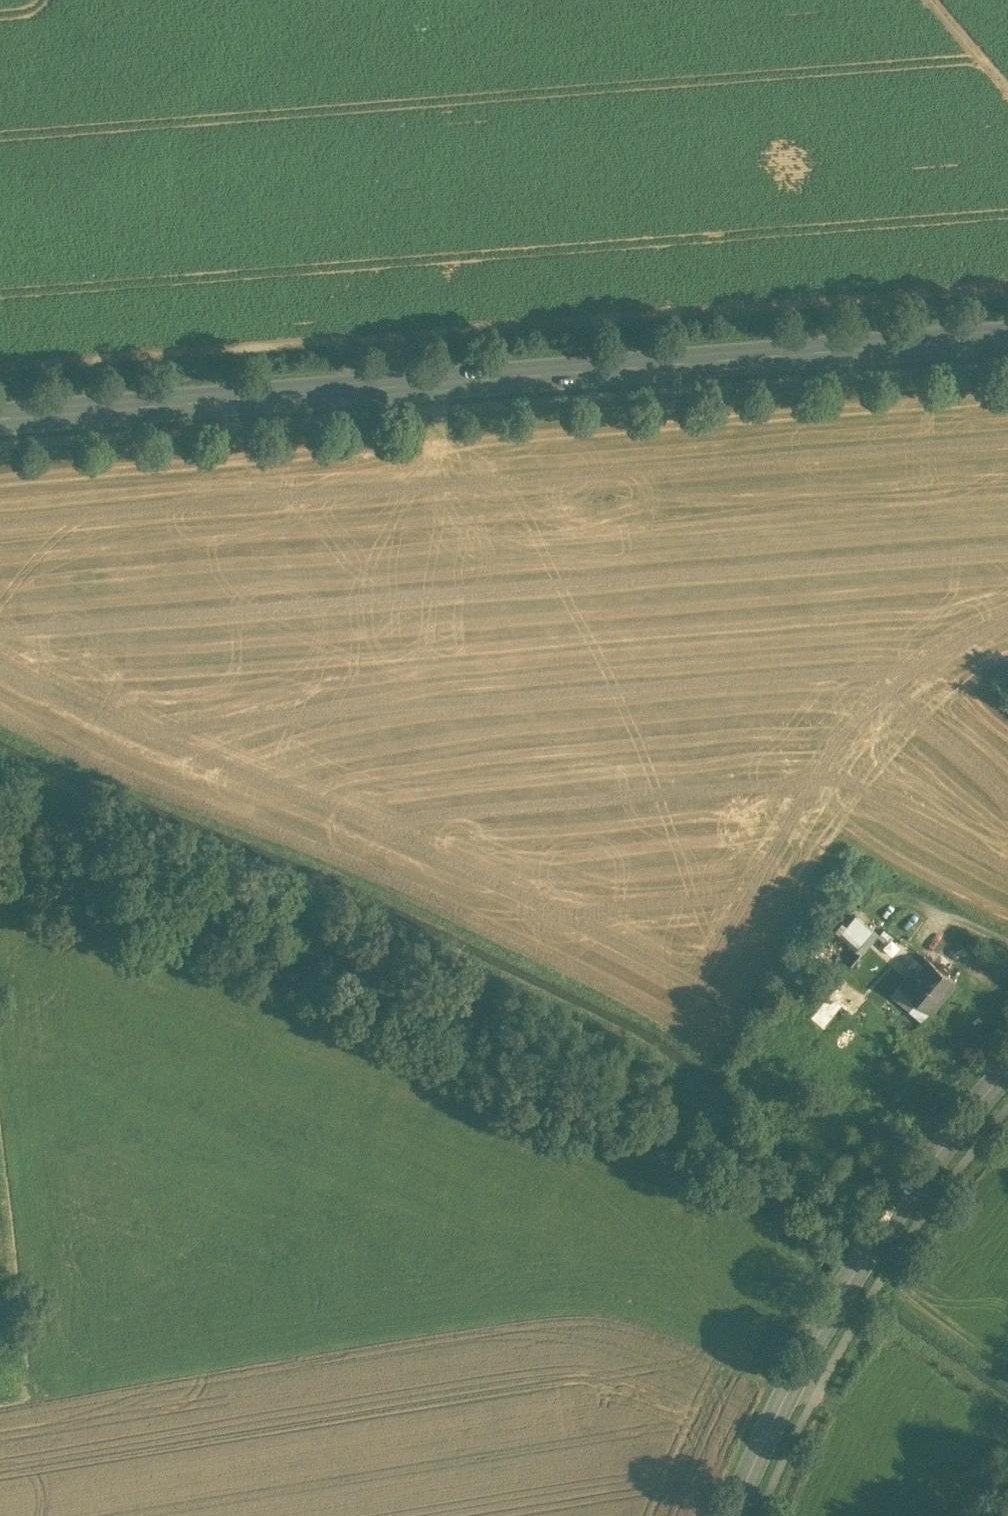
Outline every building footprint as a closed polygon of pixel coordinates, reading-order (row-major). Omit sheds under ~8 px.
[(852,942),(868,923),(857,914),(841,932),(852,942)] [(879,933),(868,923),(852,942),(863,951),(879,933)] [(851,965),(863,951),(852,942),(841,932),(829,946),(851,965)] [(929,957),(915,973),(912,970),(900,983),(929,1009),(955,980),(929,957)] [(845,978),(831,995),(853,1013),(867,997),(845,978)]
